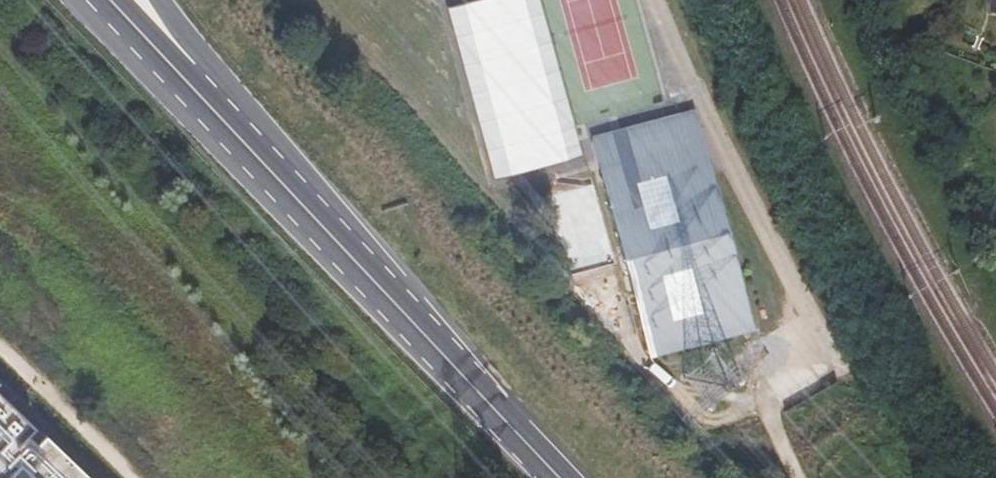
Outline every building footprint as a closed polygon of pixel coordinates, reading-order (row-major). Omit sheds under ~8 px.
[(450,5),(497,175),(582,152),(539,0),(467,0),(450,5)] [(753,330),(692,113),(592,142),(653,359),(753,330)] [(0,401),(0,477),(83,477),(0,401)]
